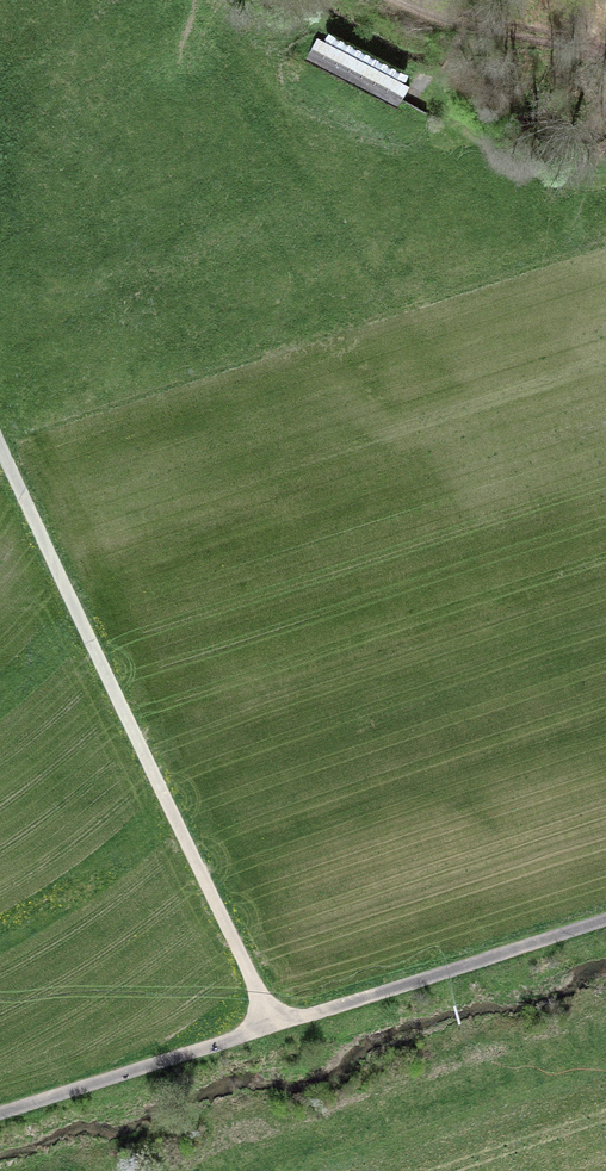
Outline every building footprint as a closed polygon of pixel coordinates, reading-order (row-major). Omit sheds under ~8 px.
[(305,59),(398,107),(410,85),(405,82),(409,73),(328,31),(323,40),(317,37),(305,59)]
